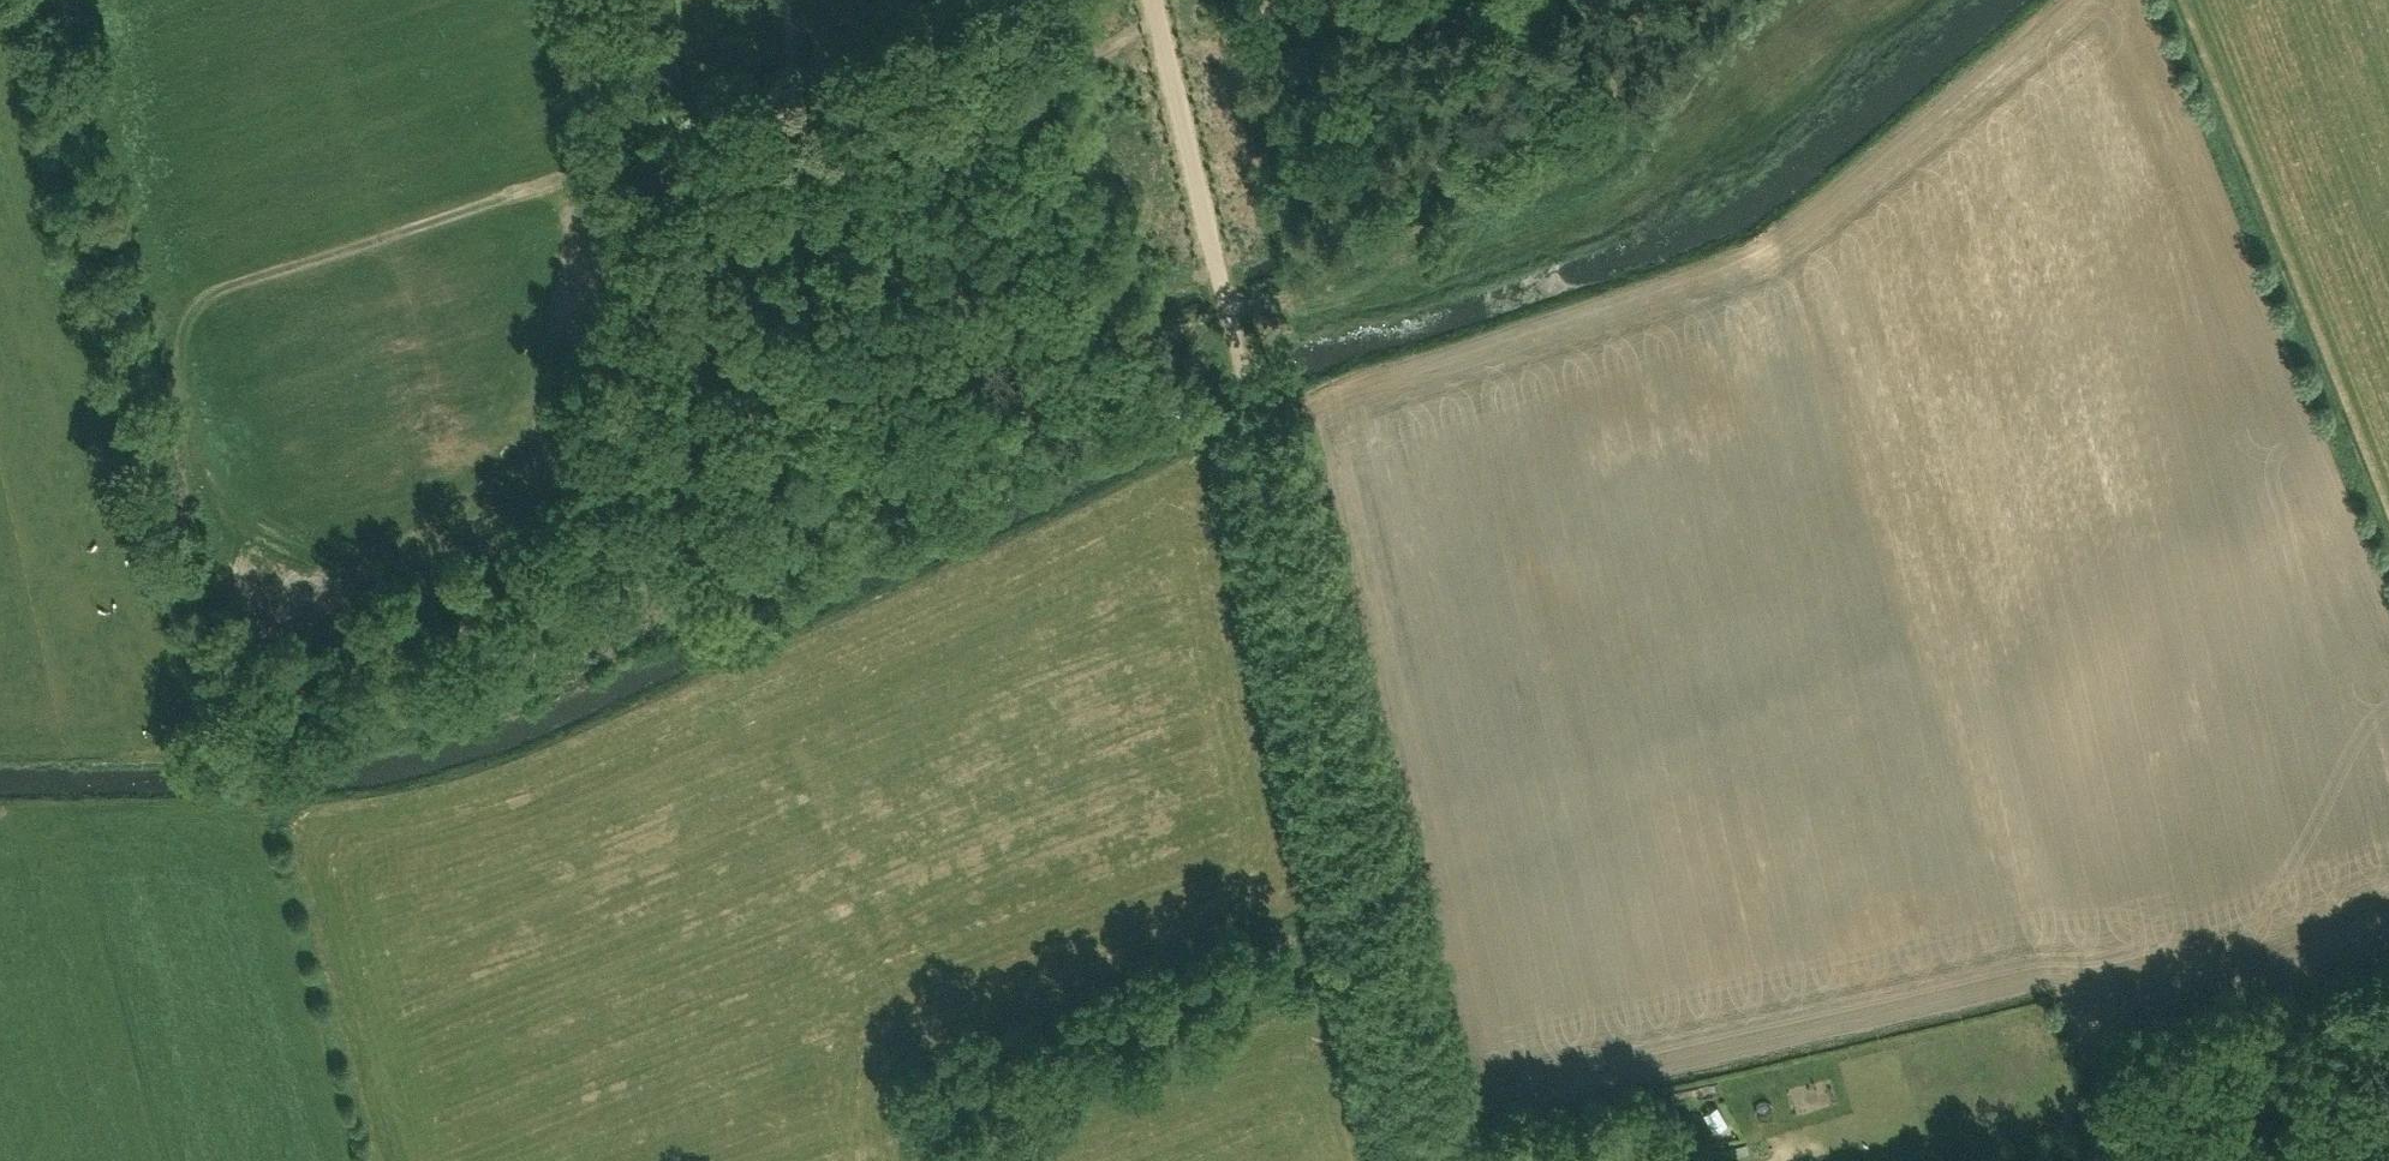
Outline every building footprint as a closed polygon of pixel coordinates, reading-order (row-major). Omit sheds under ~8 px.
[(1714,1148),(1743,1141),(1740,1127),(1710,1134),(1714,1148)]
